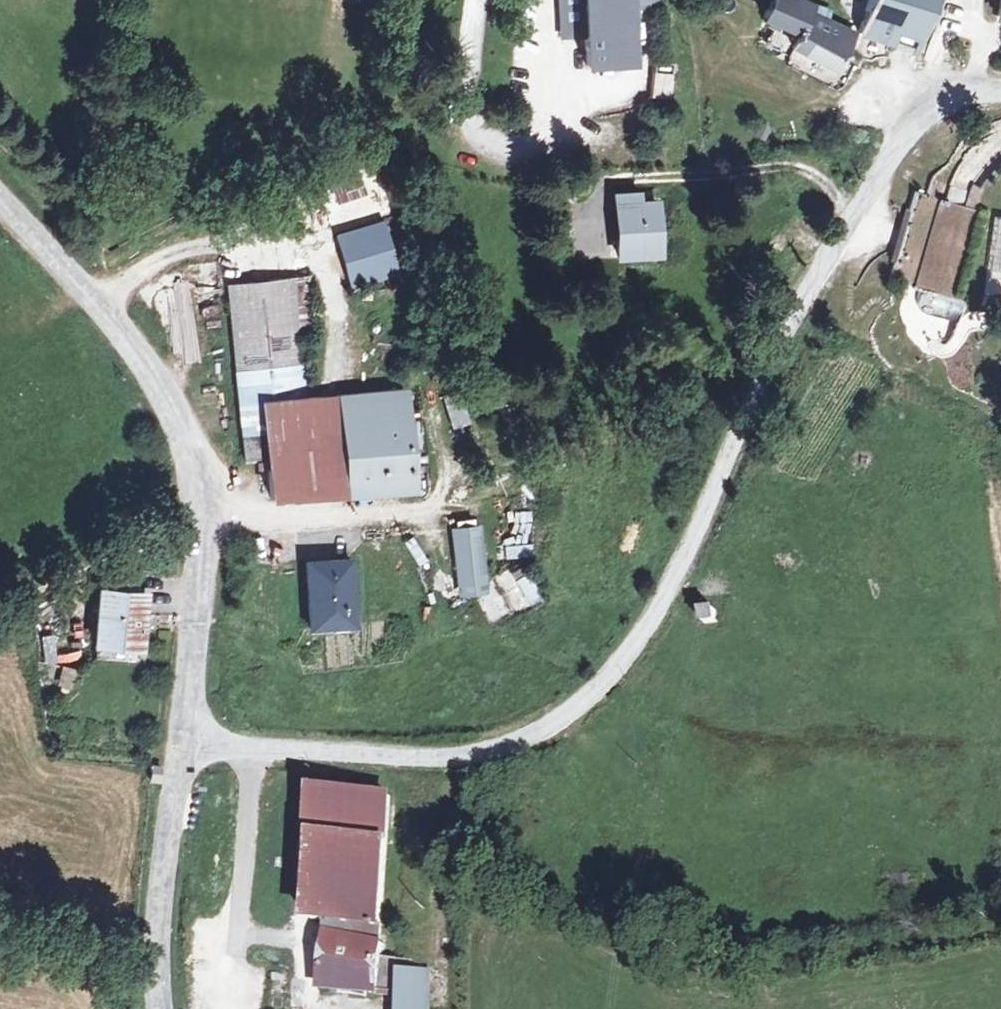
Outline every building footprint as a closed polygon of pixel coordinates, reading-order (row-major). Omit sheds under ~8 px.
[(656,0),(583,0),(586,66),(632,64),(630,5),(656,4),(656,0)] [(799,0),(771,0),(763,18),(797,33),(791,47),(836,71),(854,34),(824,20),(828,12),(799,0)] [(933,0),(868,0),(857,32),(916,50),(933,0)] [(956,300),(980,211),(965,207),(969,191),(931,180),(926,195),(914,192),(887,280),(956,300)] [(659,255),(656,203),(637,204),(637,195),(615,196),(618,257),(659,255)] [(337,238),(350,287),(399,274),(385,223),(337,238)] [(239,404),(305,399),(293,278),(227,284),(239,404)] [(413,394),(374,397),(344,399),(351,483),(419,478),(413,394)] [(305,399),(239,404),(245,461),(267,459),(270,499),(347,493),(339,397),(305,399)] [(465,424),(456,399),(443,404),(453,429),(465,424)] [(517,507),(515,530),(528,531),(530,509),(517,507)] [(478,526),(450,529),(457,593),(485,590),(478,526)] [(503,555),(532,554),(531,539),(502,541),(503,555)] [(354,627),(350,560),(306,563),(309,629),(354,627)] [(530,570),(512,577),(523,603),(540,596),(530,570)] [(140,649),(144,595),(101,591),(97,645),(140,649)] [(483,617),(505,612),(500,592),(479,597),(483,617)] [(712,623),(711,611),(698,613),(700,625),(706,624),(712,623)] [(56,635),(40,637),(44,664),(59,662),(56,635)] [(61,666),(57,686),(70,689),(75,669),(61,666)] [(379,944),(390,796),(317,790),(314,838),(319,839),(313,920),(332,922),(320,989),(378,992),(394,993),(398,959),(382,957),(383,944),(379,944)] [(401,971),(400,1008),(430,1008),(431,972),(401,971)]
